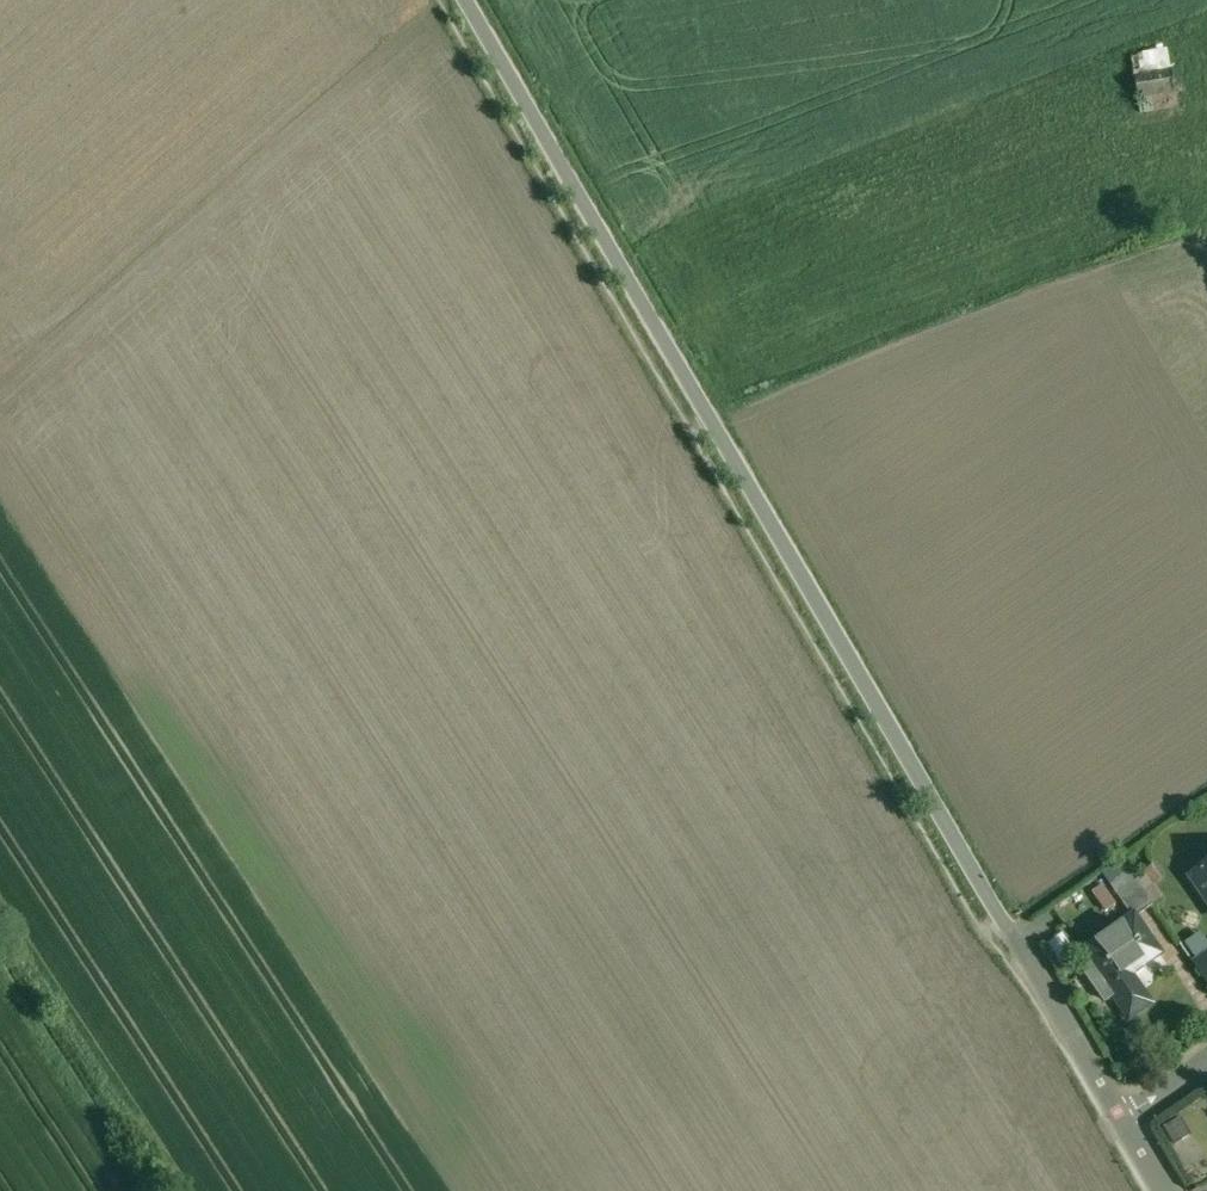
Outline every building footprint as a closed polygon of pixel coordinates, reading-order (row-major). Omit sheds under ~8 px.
[(1144,111),(1183,108),(1179,48),(1140,50),(1144,111)] [(1153,905),(1130,872),(1112,884),(1134,917),(1135,916),(1136,917),(1153,905)] [(1113,914),(1124,907),(1109,884),(1098,891),(1113,914)] [(1134,917),(1085,951),(1130,1017),(1150,1003),(1130,973),(1160,952),(1136,917),(1135,916),(1134,917)] [(1184,1117),(1169,1126),(1180,1143),(1195,1134),(1184,1117)]
